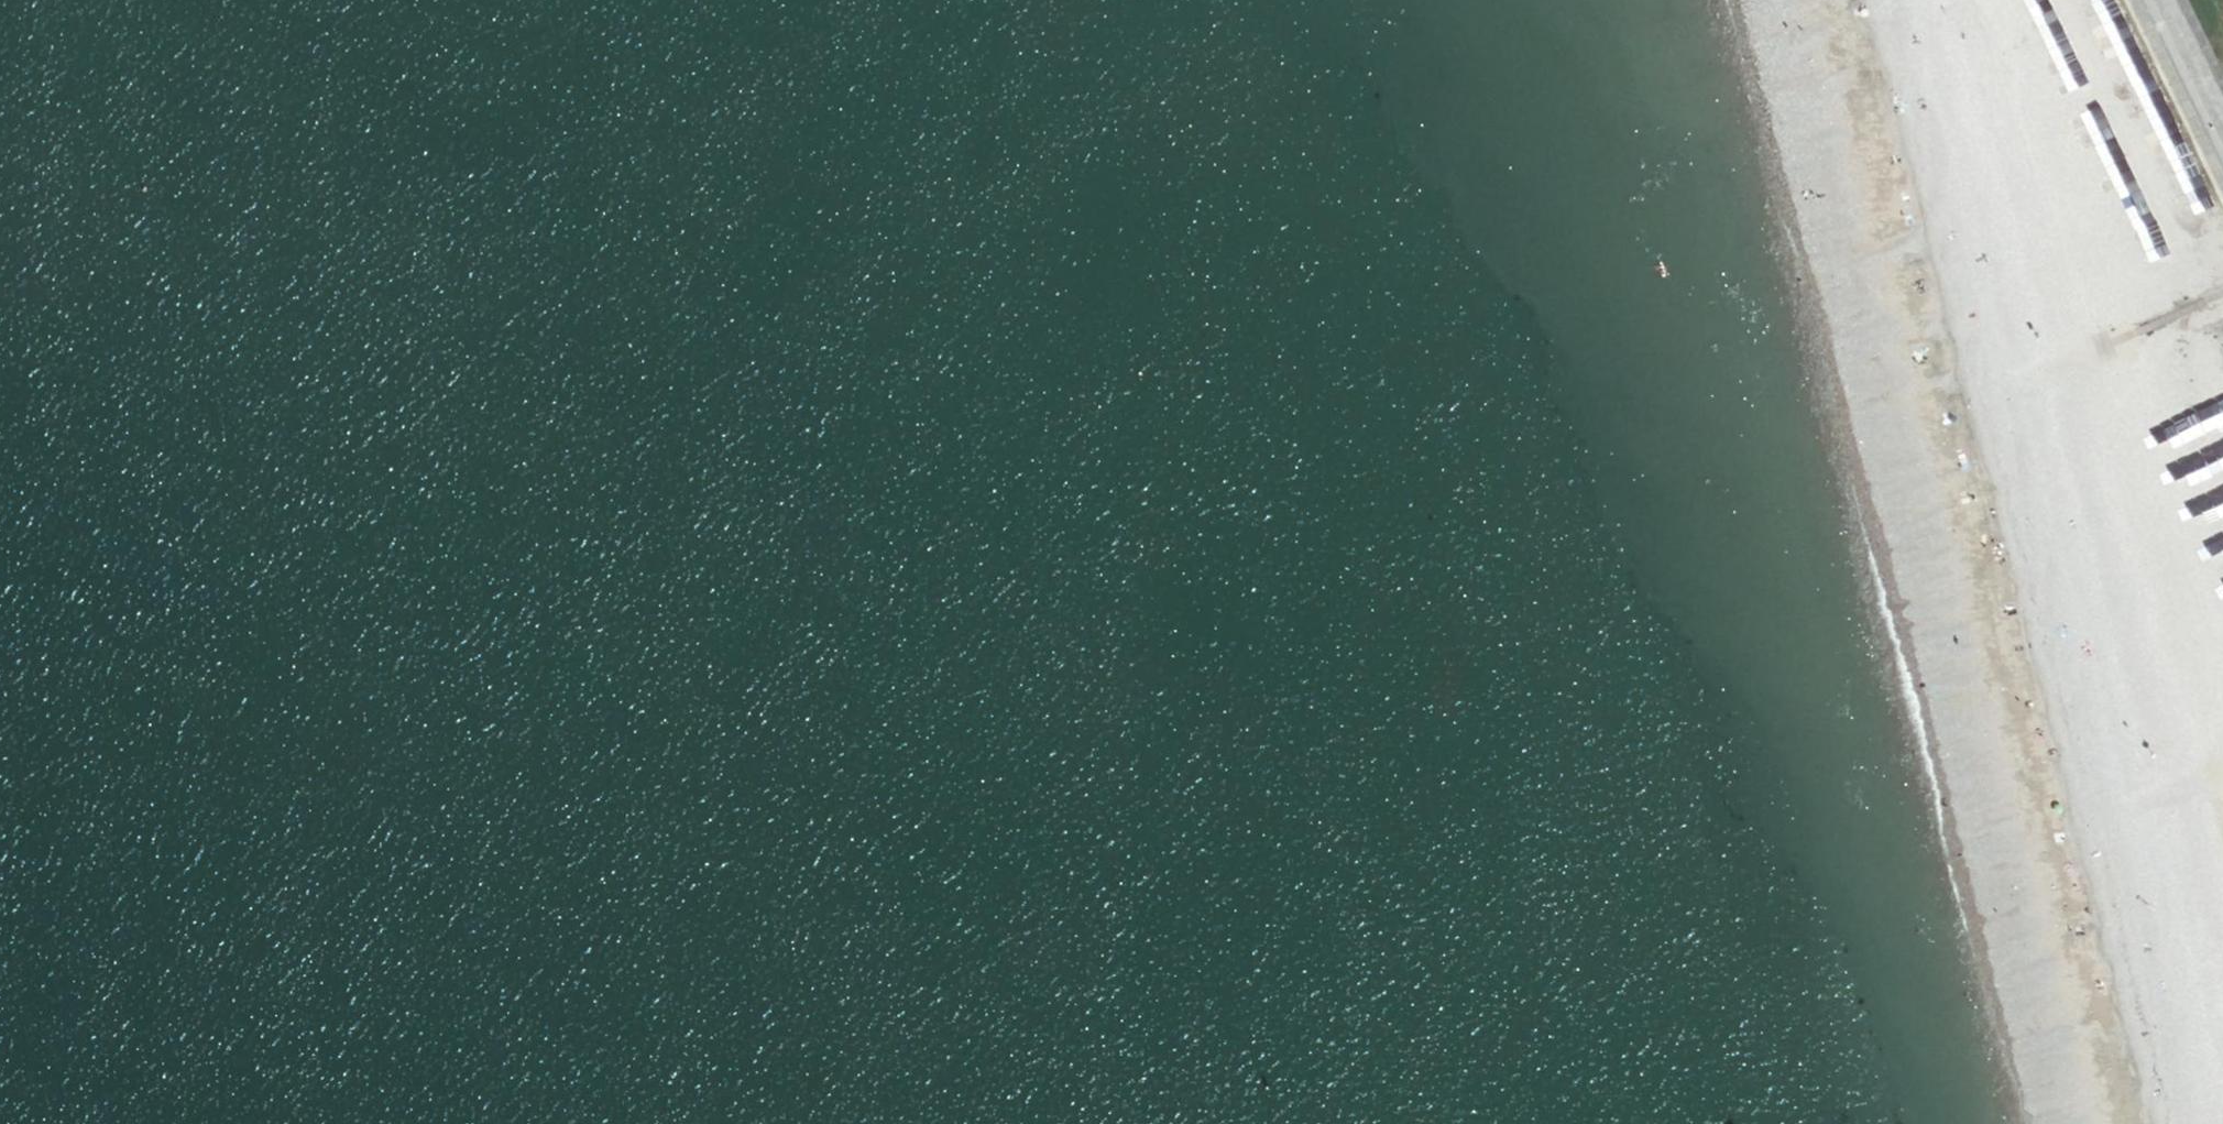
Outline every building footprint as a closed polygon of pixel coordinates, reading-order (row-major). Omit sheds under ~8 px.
[(2041,3),(2046,13),(2055,8),(2051,0),(2048,0),(2041,3)] [(2120,4),(2110,9),(2116,19),(2125,14),(2120,4)] [(2056,9),(2046,14),(2051,24),(2061,19),(2056,9)] [(2126,15),(2116,20),(2121,29),(2131,24),(2126,15)] [(2061,20),(2051,24),(2056,35),(2066,30),(2061,20)] [(2132,26),(2121,30),(2126,40),(2136,36),(2132,26)] [(2066,31),(2056,36),(2062,46),(2071,41),(2066,31)] [(2136,36),(2126,41),(2130,51),(2141,46),(2136,36)] [(2071,42),(2061,47),(2066,55),(2075,51),(2071,42)] [(2141,47),(2131,51),(2136,61),(2146,57),(2141,47)] [(2076,52),(2066,57),(2071,66),(2081,61),(2076,52)] [(2147,58),(2137,63),(2141,71),(2151,67),(2147,58)] [(2082,62),(2072,67),(2076,76),(2086,71),(2082,62)] [(2152,68),(2142,73),(2147,82),(2156,78),(2152,68)] [(2088,73),(2077,77),(2082,85),(2091,81),(2088,73)] [(2157,79),(2147,83),(2152,93),(2161,88),(2157,79)] [(2162,89),(2152,94),(2157,104),(2167,99),(2162,89)] [(2167,101),(2157,105),(2162,114),(2171,110),(2167,101)] [(2103,105),(2093,110),(2097,119),(2107,114),(2103,105)] [(2172,110),(2162,115),(2167,125),(2177,121),(2172,110)] [(2108,116),(2098,121),(2102,129),(2112,125),(2108,116)] [(2177,121),(2167,126),(2172,135),(2182,131),(2177,121)] [(2114,126),(2104,130),(2108,139),(2118,135),(2114,126)] [(2182,131),(2172,135),(2176,145),(2186,141),(2182,131)] [(2118,137),(2109,141),(2113,150),(2123,145),(2118,137)] [(2187,142),(2177,147),(2182,157),(2192,153),(2187,142)] [(2123,147),(2113,152),(2118,161),(2127,156),(2123,147)] [(2193,154),(2183,158),(2188,168),(2198,164),(2193,154)] [(2129,157),(2119,162),(2124,172),(2134,167),(2129,157)] [(2199,165),(2189,170),(2193,179),(2203,174),(2199,165)] [(2134,168),(2124,173),(2129,182),(2138,178),(2134,168)] [(2203,176),(2193,180),(2198,189),(2207,185),(2203,176)] [(2139,179),(2129,184),(2134,193),(2144,189),(2139,179)] [(2209,186),(2199,191),(2203,200),(2213,195),(2209,186)] [(2144,189),(2134,194),(2139,204),(2149,200),(2144,189)] [(2214,196),(2204,201),(2209,211),(2219,207),(2214,196)] [(2149,200),(2139,205),(2144,215),(2155,211),(2149,200)] [(2155,211),(2144,216),(2149,227),(2159,222),(2155,211)] [(2160,222),(2150,227),(2154,237),(2165,233),(2160,222)] [(2165,233),(2155,238),(2160,248),(2170,244),(2165,233)] [(2210,405),(2215,417),(2222,413),(2222,406),(2220,400),(2210,405)] [(2209,405),(2199,411),(2204,422),(2215,417),(2209,405)] [(2198,411),(2188,416),(2193,427),(2204,422),(2198,411)] [(2187,416),(2176,421),(2182,433),(2192,428),(2187,416)] [(2175,422),(2164,427),(2170,439),(2180,434),(2175,422)] [(2216,453),(2206,458),(2211,470),(2222,465),(2216,453)] [(2205,459),(2195,464),(2200,475),(2211,470),(2205,459)] [(2194,464),(2183,469),(2189,480),(2199,475),(2194,464)] [(2212,503),(2218,515),(2222,512),(2222,498),(2212,503)] [(2212,503),(2201,509),(2207,520),(2217,515),(2212,503)]
